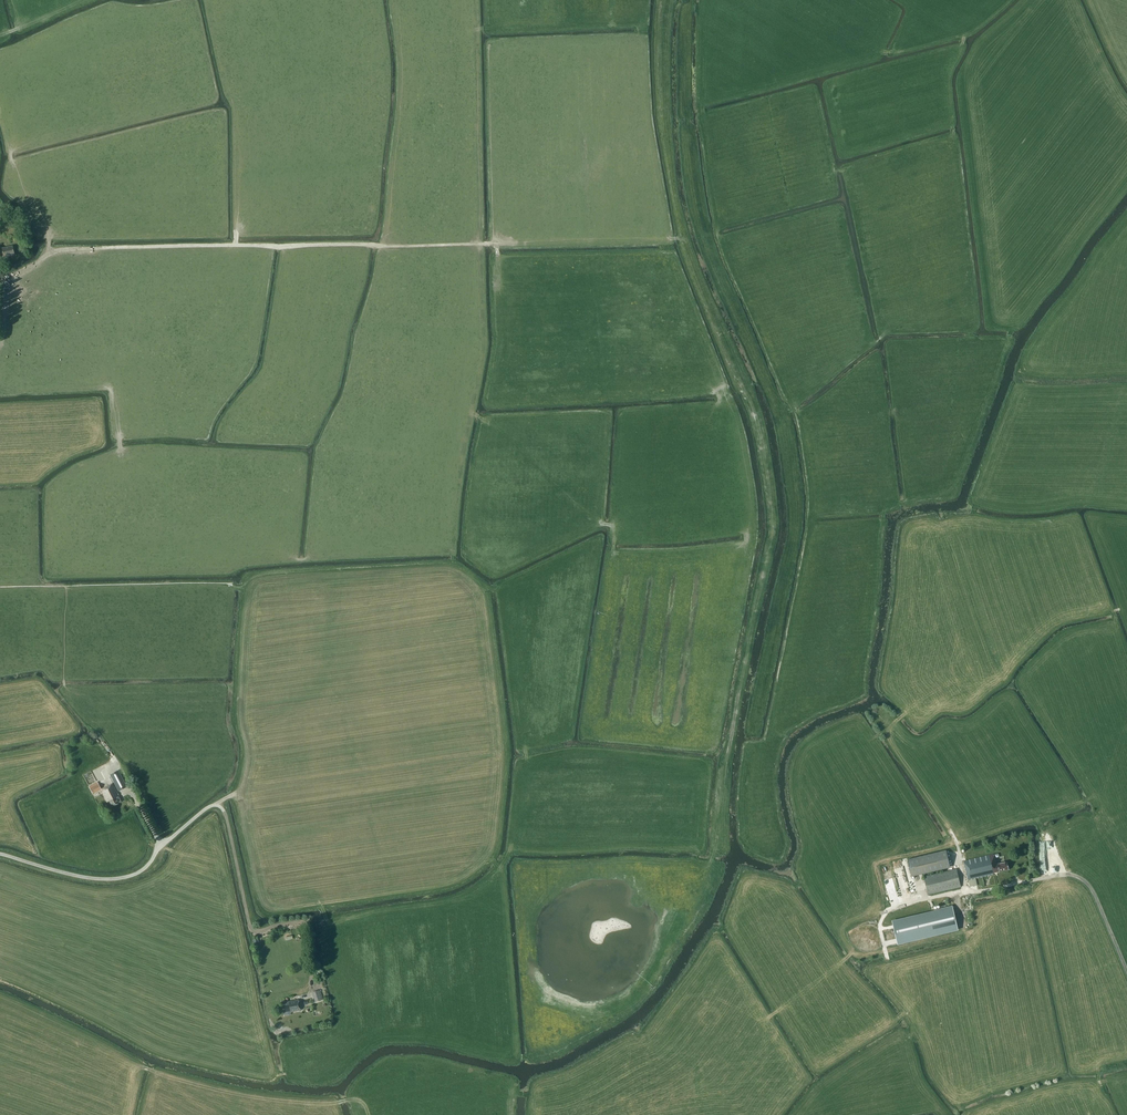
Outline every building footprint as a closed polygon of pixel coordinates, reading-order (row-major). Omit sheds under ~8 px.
[(1,260),(0,258),(4,257),(4,258),(15,256),(13,247),(2,249),(3,250),(1,250),(0,244),(0,260),(1,260)] [(94,773),(103,769),(102,765),(92,770),(94,773)] [(103,794),(107,802),(109,801),(112,807),(122,802),(119,797),(117,792),(126,787),(118,771),(111,775),(115,782),(100,789),(103,794)] [(93,793),(100,789),(98,784),(90,788),(93,793)] [(961,838),(963,839),(965,840),(968,839),(970,839),(972,837),(973,835),(974,833),(975,831),(974,828),(973,826),(971,824),(969,823),(966,822),(963,823),(961,824),(959,826),(958,828),(957,831),(958,833),(959,836),(961,838)] [(950,867),(946,851),(908,859),(912,876),(950,867)] [(964,861),(969,880),(970,887),(977,885),(976,878),(994,874),(994,873),(1009,870),(1007,862),(996,864),(994,855),(964,861)] [(894,868),(904,865),(902,859),(893,861),(894,868)] [(924,877),(928,894),(961,887),(957,869),(924,877)] [(935,912),(893,922),(898,944),(958,930),(952,906),(935,911),(935,912)] [(323,999),(320,989),(312,992),(315,1002),(323,999)] [(290,1011),(290,1012),(299,1011),(297,1002),(287,1003),(287,1002),(282,1003),(283,1012),(290,1011)]
